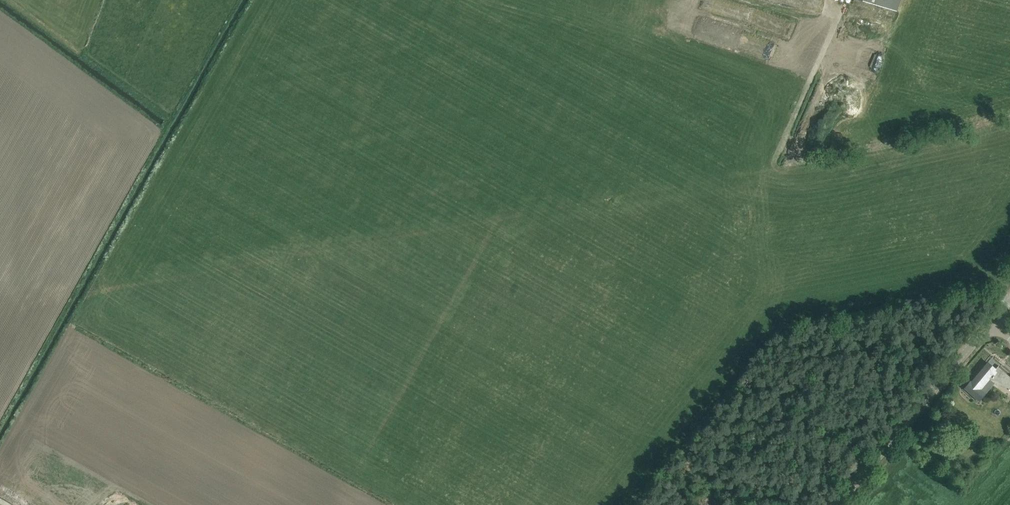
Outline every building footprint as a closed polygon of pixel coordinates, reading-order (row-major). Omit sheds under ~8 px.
[(896,10),(899,0),(862,0),(896,10)] [(980,389),(988,380),(1008,389),(1009,387),(1009,377),(998,367),(999,366),(999,365),(994,371),(985,366),(988,363),(988,362),(971,383),(972,382),(980,389)]
